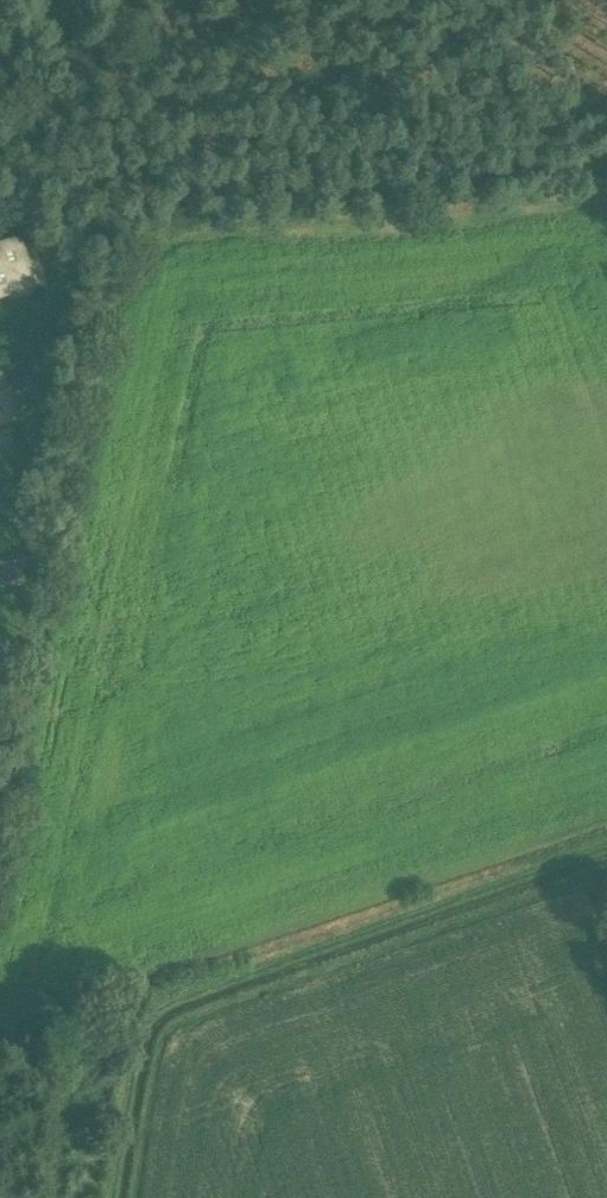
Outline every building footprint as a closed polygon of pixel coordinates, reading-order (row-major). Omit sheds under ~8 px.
[(17,278),(24,262),(14,234),(0,239),(0,284),(17,278)] [(17,406),(2,367),(0,368),(0,412),(17,406)] [(26,367),(9,373),(16,392),(32,386),(26,367)] [(2,583),(23,580),(20,559),(0,562),(0,568),(2,583)]
